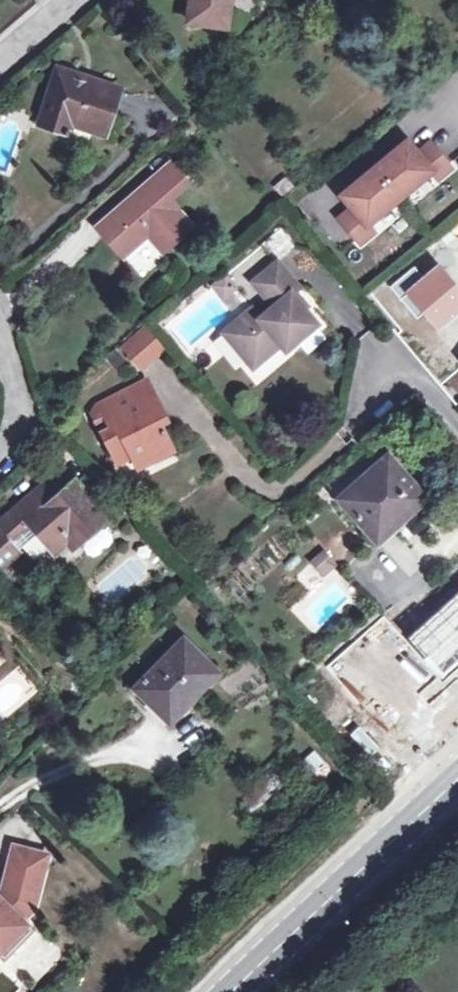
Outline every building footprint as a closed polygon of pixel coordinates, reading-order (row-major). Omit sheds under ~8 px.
[(188,22),(225,26),(229,0),(191,0),(188,22)] [(118,92),(57,72),(39,126),(64,135),(68,123),(104,135),(118,92)] [(406,140),(340,195),(350,207),(338,217),(358,243),(372,232),(366,224),(430,171),(436,179),(450,168),(429,143),(416,153),(406,140)] [(168,163),(149,180),(166,198),(185,182),(168,163)] [(166,198),(149,180),(96,226),(122,255),(146,234),(161,251),(190,226),(166,198)] [(259,243),(260,245),(275,261),(293,246),(277,227),(259,243)] [(139,275),(162,258),(149,241),(126,257),(139,275)] [(224,276),(234,287),(251,307),(223,331),(253,366),(280,342),(285,348),(314,323),(289,293),(297,286),(275,261),(260,245),(224,276)] [(423,277),(414,266),(388,287),(415,320),(423,314),(437,331),(457,314),(457,285),(440,263),(423,277)] [(224,276),(213,285),(223,296),(234,287),(224,276)] [(123,347),(130,355),(137,348),(148,361),(161,349),(144,329),(123,347)] [(137,348),(130,355),(140,367),(148,361),(137,348)] [(146,382),(127,392),(134,406),(153,396),(146,382)] [(127,392),(100,406),(94,417),(102,433),(117,463),(131,456),(146,449),(152,462),(173,452),(160,425),(155,427),(151,418),(162,414),(153,396),(134,406),(127,392)] [(146,449),(131,456),(137,470),(152,462),(146,449)] [(422,498),(385,456),(337,498),(375,540),(422,498)] [(46,483),(37,490),(47,503),(57,495),(46,483)] [(37,490),(0,520),(0,567),(16,554),(6,542),(27,525),(47,549),(65,534),(75,546),(104,521),(71,484),(57,495),(47,503),(37,490)] [(75,546),(65,534),(47,549),(53,555),(64,546),(68,551),(75,546)] [(321,553),(309,564),(318,573),(329,562),(321,553)] [(399,638),(442,686),(457,672),(457,586),(399,638)] [(215,673),(181,641),(134,689),(147,703),(152,697),(172,717),(215,673)] [(324,674),(370,729),(405,700),(359,645),(324,674)] [(152,697),(147,703),(167,722),(172,717),(152,697)] [(318,753),(303,761),(315,782),(330,774),(318,753)] [(46,856),(12,847),(9,862),(42,871),(46,856)] [(9,862),(1,891),(0,892),(0,950),(25,925),(21,920),(33,908),(42,871),(9,862)] [(0,950),(0,956),(8,964),(36,935),(25,925),(0,950)]
